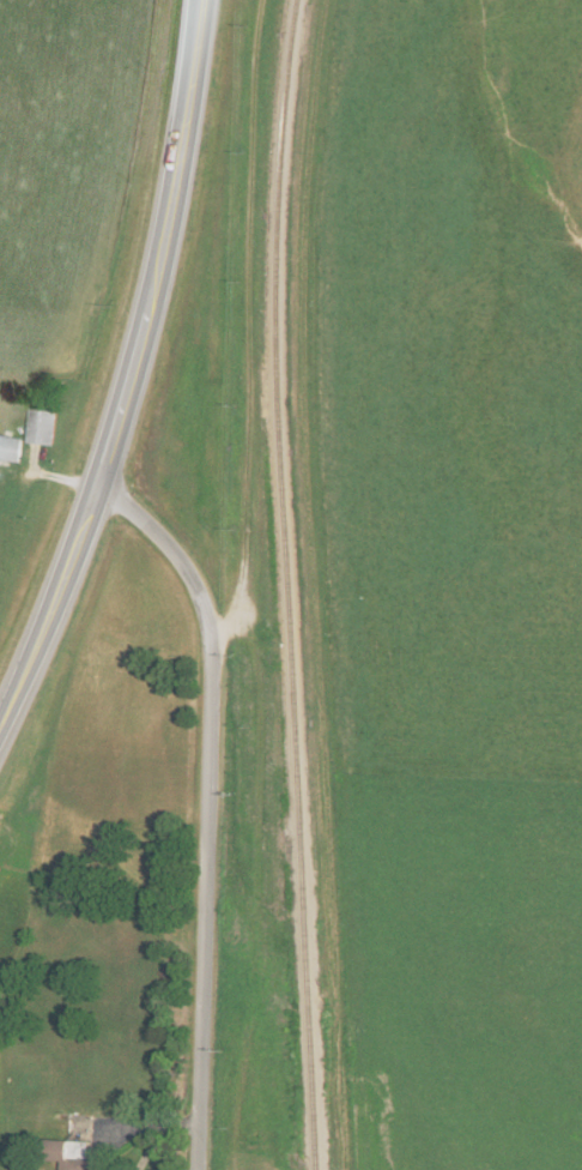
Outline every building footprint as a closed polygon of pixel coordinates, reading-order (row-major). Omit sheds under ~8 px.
[(28,443),(54,446),(58,412),(32,409),(28,443)] [(20,463),(23,440),(0,437),(0,460),(20,463)] [(92,1140),(46,1138),(45,1159),(63,1160),(63,1169),(91,1169),(92,1140)]
